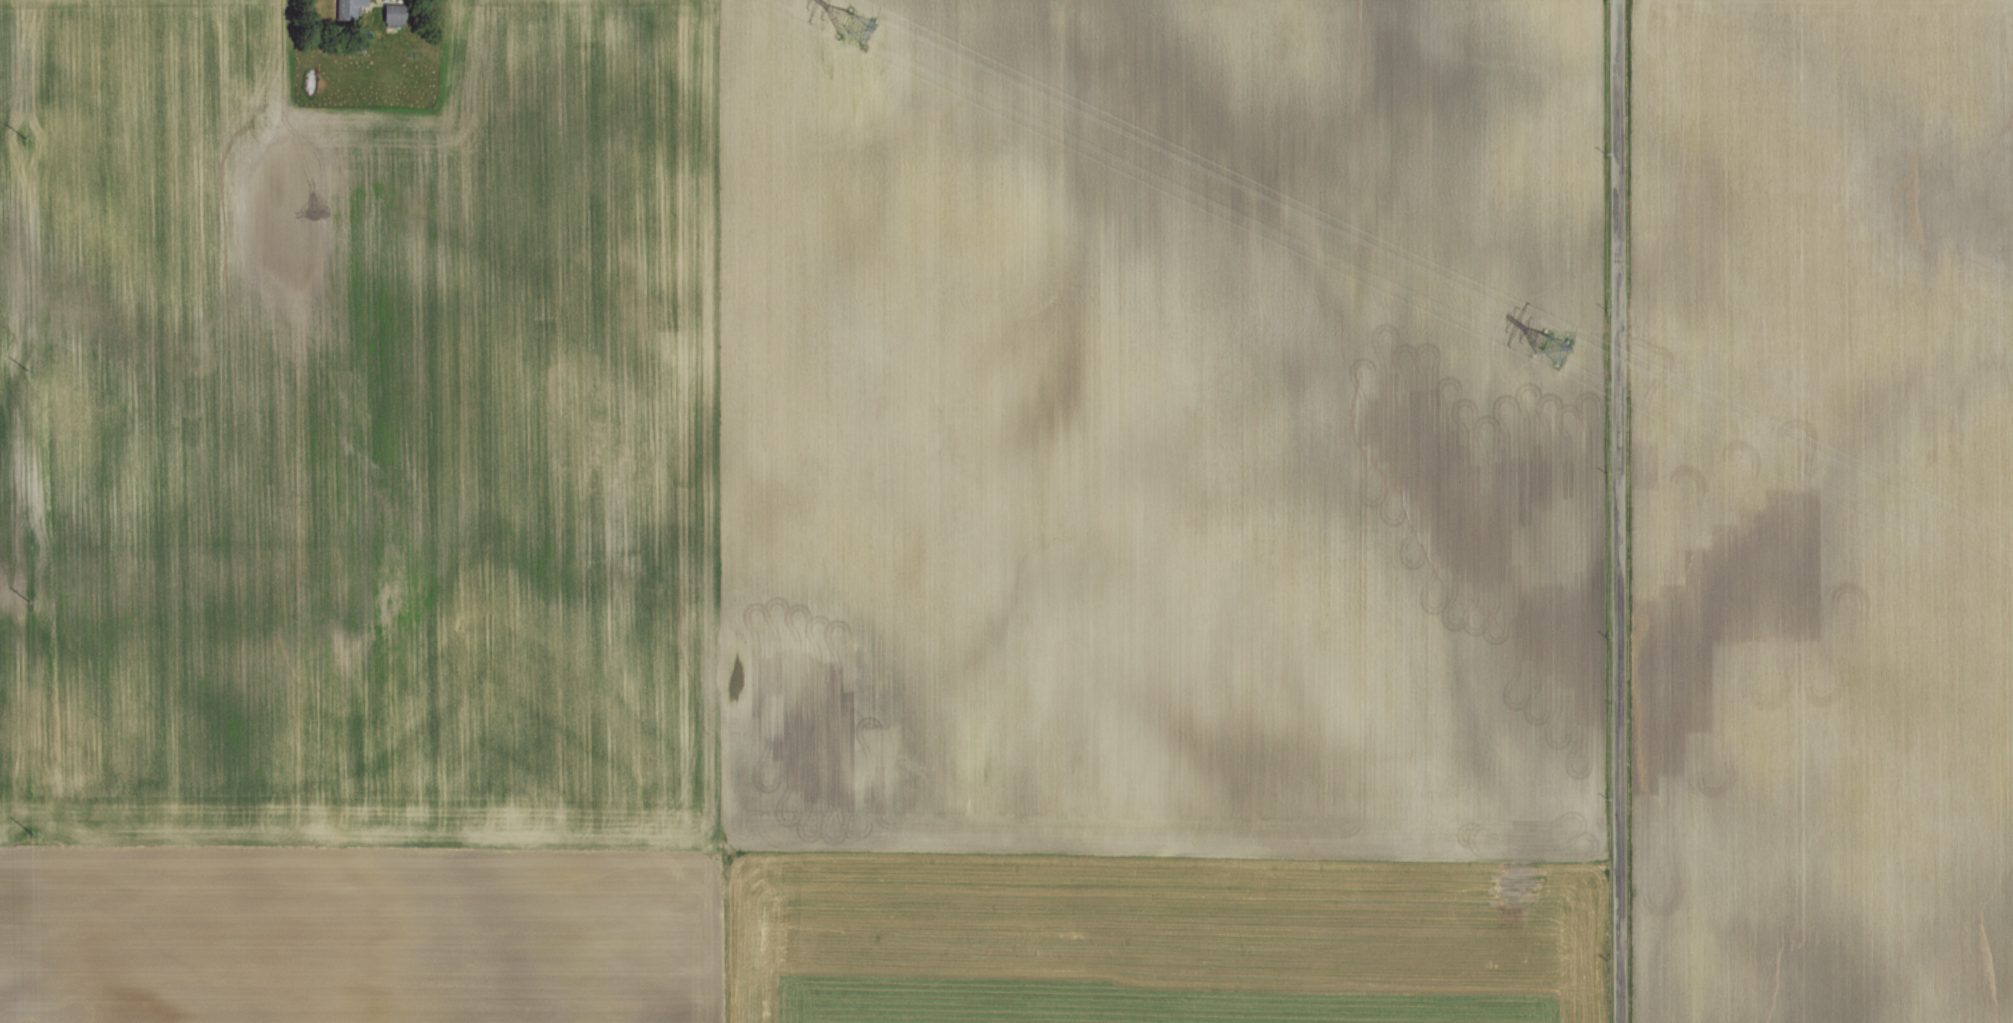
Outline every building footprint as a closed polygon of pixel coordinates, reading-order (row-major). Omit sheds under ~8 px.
[(360,6),(371,6),(371,0),(340,0),(340,20),(360,20),(360,6)] [(406,5),(387,5),(387,26),(406,26),(406,5)]
